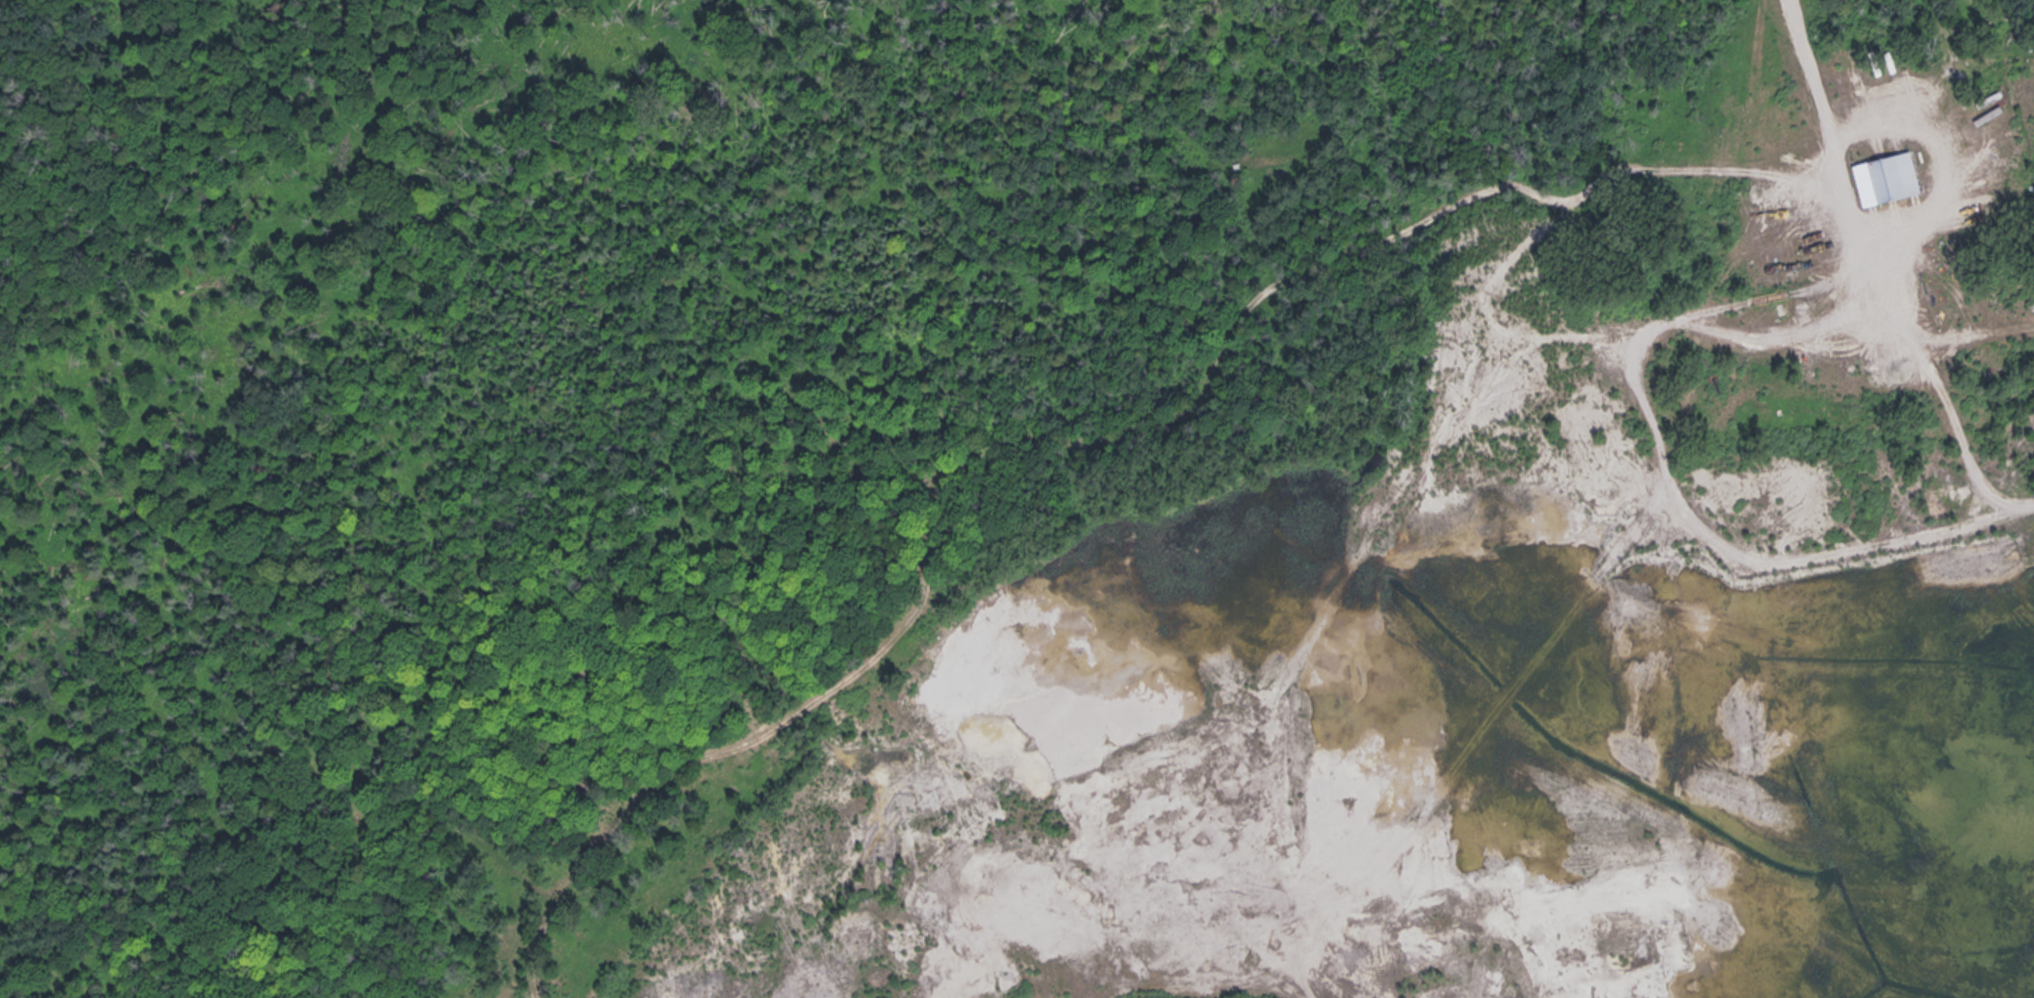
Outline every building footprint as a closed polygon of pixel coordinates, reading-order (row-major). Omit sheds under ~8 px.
[(1850,163),(1859,206),(1919,193),(1909,150),(1850,163)]
